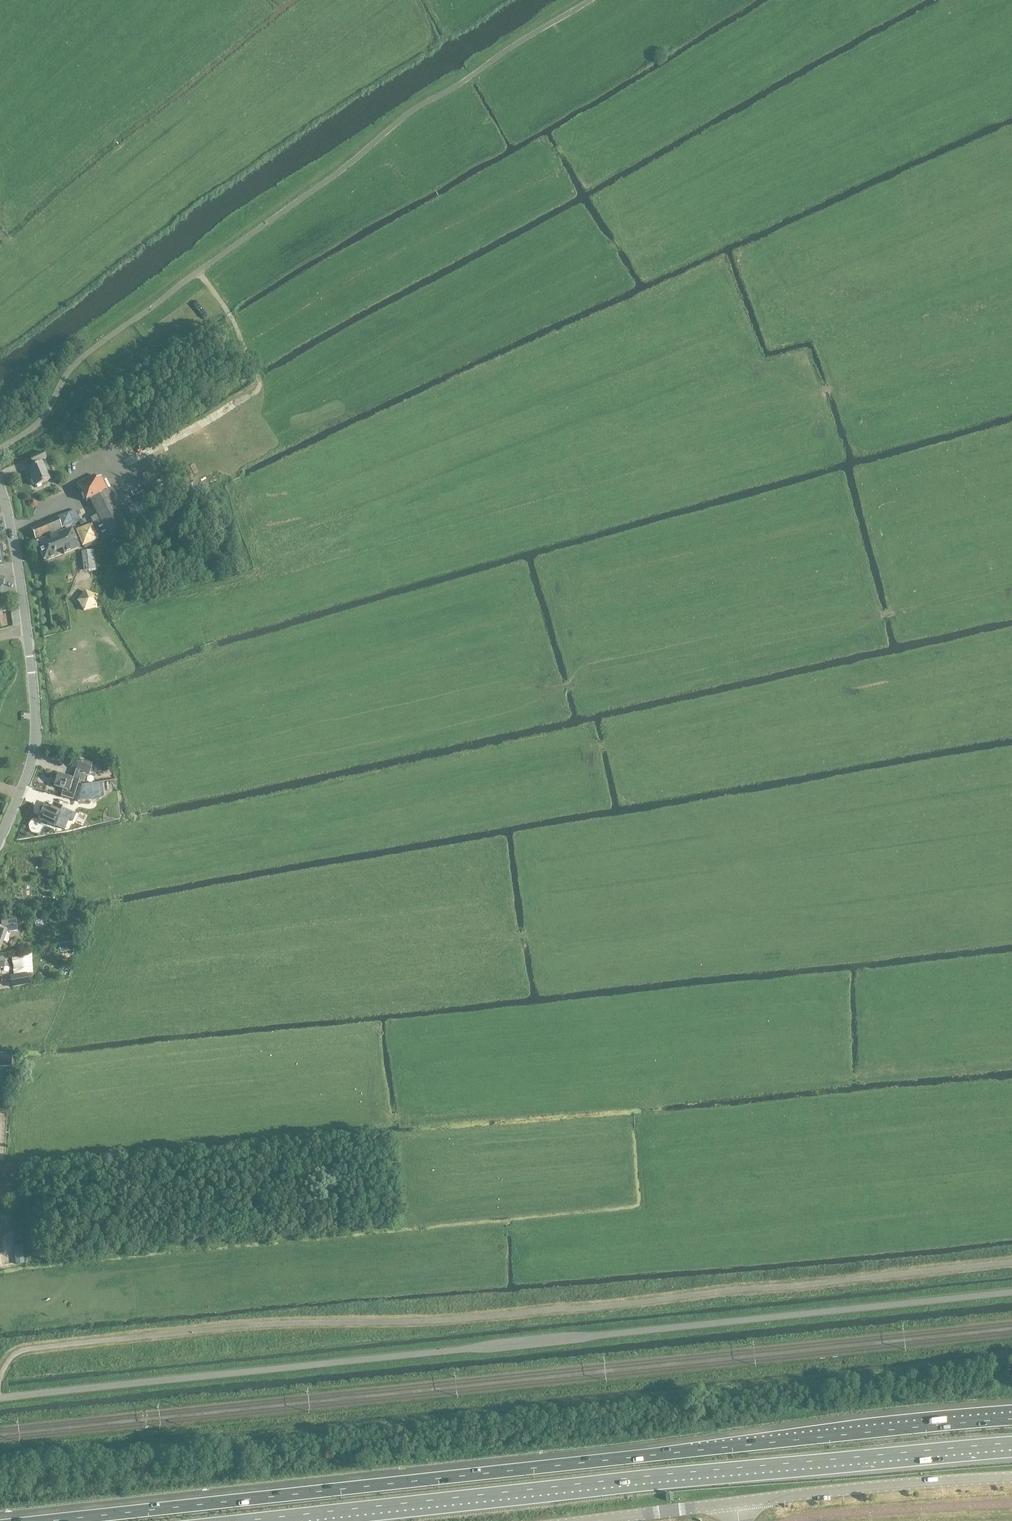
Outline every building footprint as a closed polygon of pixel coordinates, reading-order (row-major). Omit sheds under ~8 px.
[(35,486),(50,480),(43,462),(40,463),(40,462),(47,459),(44,452),(30,458),(33,464),(34,467),(28,469),(35,486)] [(96,479),(94,475),(76,484),(85,502),(89,500),(108,491),(100,477),(96,479)] [(108,537),(126,527),(108,491),(89,500),(108,537)] [(57,517),(31,528),(36,539),(62,529),(57,517)] [(82,546),(98,539),(92,523),(76,530),(82,546)] [(38,541),(37,542),(37,543),(44,560),(44,561),(46,561),(55,557),(57,557),(56,555),(55,552),(55,550),(62,548),(64,552),(64,554),(66,553),(65,553),(79,548),(72,529),(38,542),(38,541)] [(81,552),(84,572),(95,570),(93,551),(81,552)] [(96,609),(97,596),(85,591),(77,601),(84,612),(96,609)] [(57,774),(54,786),(63,789),(61,797),(62,797),(70,800),(73,800),(79,781),(84,783),(86,776),(81,774),(78,773),(79,770),(89,773),(92,765),(78,761),(73,779),(57,774)] [(105,763),(93,765),(94,772),(106,770),(105,763)] [(82,786),(77,802),(90,801),(103,792),(102,783),(82,786)] [(99,815),(101,805),(92,803),(90,813),(99,815)] [(44,808),(39,820),(54,827),(55,826),(64,830),(68,820),(72,821),(75,815),(52,805),(50,811),(44,808)] [(1,919),(2,926),(17,925),(16,917),(1,919)] [(12,987),(28,984),(26,975),(10,977),(12,987)] [(24,1265),(22,1246),(13,1247),(15,1266),(24,1265)]
